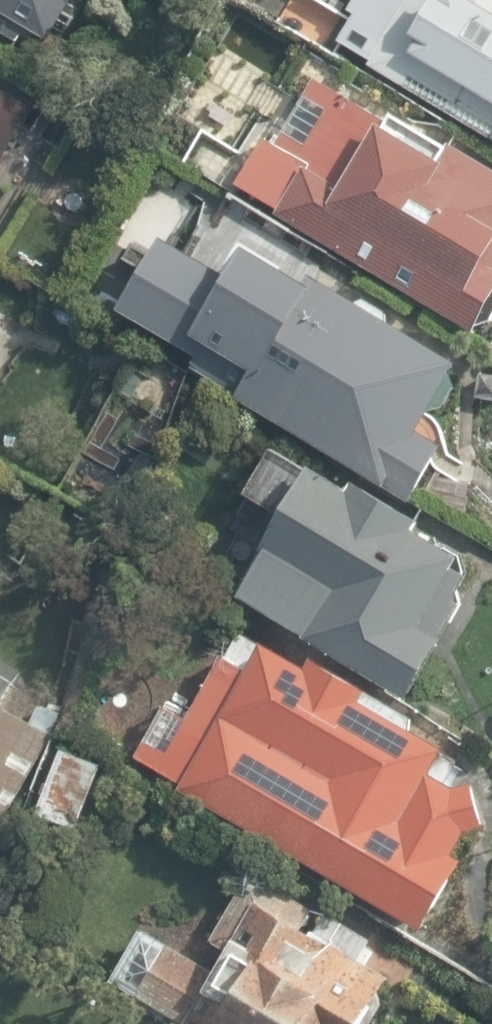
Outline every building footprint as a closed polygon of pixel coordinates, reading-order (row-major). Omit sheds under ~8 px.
[(53,57),(81,0),(0,0),(0,25),(53,57)] [(311,36),(491,133),(491,0),(333,0),(311,36)] [(309,68),(235,193),(473,323),(491,286),(491,170),(309,68)] [(25,117),(22,114),(30,101),(0,84),(0,159),(25,117)] [(0,257),(0,286),(11,263),(0,257)] [(218,298),(169,274),(141,328),(380,470),(447,353),(308,266),(295,286),(236,264),(218,298)] [(465,556),(300,453),(230,582),(403,687),(465,556)] [(417,717),(232,622),(141,759),(417,925),(476,792),(417,717)] [(0,703),(0,846),(56,733),(0,703)] [(239,852),(196,939),(139,930),(109,973),(206,1023),(367,1023),(409,949),(239,852)]
